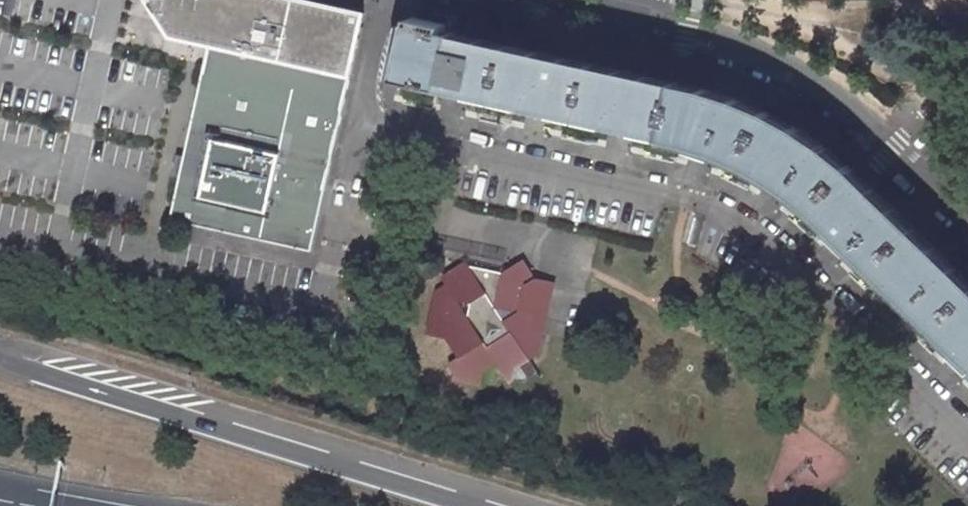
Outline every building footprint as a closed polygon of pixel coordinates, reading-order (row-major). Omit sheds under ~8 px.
[(301,0),(147,0),(146,2),(167,34),(204,43),(165,220),(305,251),(360,13),(301,0)] [(697,152),(701,153),(714,158),(726,163),(738,169),(757,180),(776,192),(786,200),(810,220),(967,375),(967,293),(837,167),(815,149),(798,136),(786,129),(768,119),(757,113),(734,103),(709,94),(661,80),(438,30),(441,16),(414,11),(413,18),(394,14),(382,80),(651,139),(662,142),(697,152)] [(467,262),(461,256),(438,273),(442,278),(433,285),(423,331),(446,336),(455,353),(445,360),(451,369),(450,376),(478,382),(480,369),(493,360),(506,379),(510,376),(513,366),(534,352),(549,277),(531,273),(519,256),(499,270),(491,304),(513,309),(501,318),(507,330),(485,344),(454,299),(469,299),(481,290),(482,294),(487,272),(484,267),(467,262)]
